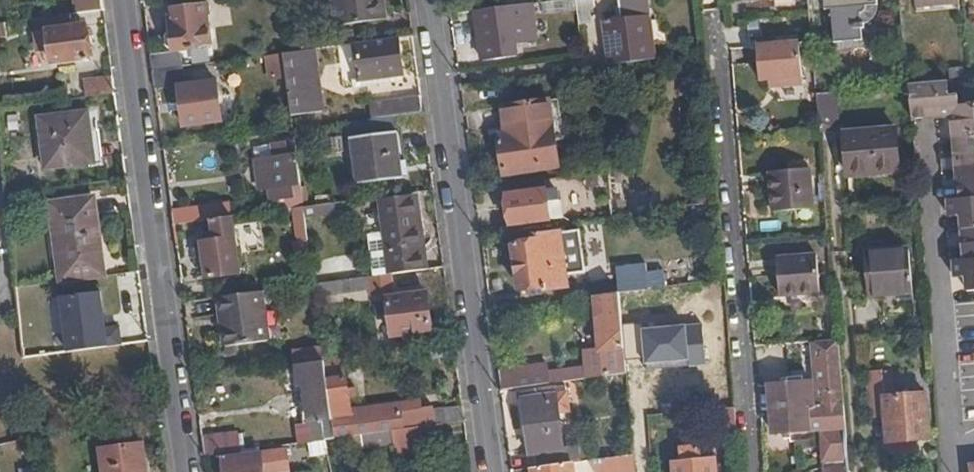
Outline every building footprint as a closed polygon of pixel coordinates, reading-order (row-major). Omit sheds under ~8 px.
[(104,9),(103,0),(73,0),(75,12),(104,9)] [(170,50),(150,53),(152,69),(180,65),(192,64),(189,47),(210,44),(206,13),(209,11),(208,0),(172,5),(173,16),(166,16),(168,29),(166,34),(166,46),(170,50)] [(384,0),(334,0),(338,26),(387,18),(384,0)] [(577,7),(576,0),(550,0),(544,1),(545,11),(577,7)] [(611,65),(653,59),(644,0),(619,0),(622,21),(605,24),(611,65)] [(825,12),(831,12),(834,44),(864,41),(862,24),(862,14),(865,13),(867,7),(879,6),(879,0),(824,0),(825,12)] [(961,0),(916,0),(917,9),(961,6),(961,0)] [(504,6),(475,10),(481,60),(514,56),(513,40),(536,37),(532,3),(504,6)] [(589,5),(577,7),(579,24),(591,23),(589,5)] [(862,14),(862,24),(867,24),(870,23),(873,20),(877,15),(878,10),(879,6),(867,7),(865,13),(862,14)] [(44,16),(33,17),(35,31),(37,49),(49,48),(51,63),(88,57),(84,25),(70,26),(68,13),(44,16)] [(289,37),(292,50),(314,47),(316,47),(337,44),(353,42),(352,32),(315,38),(315,33),(289,37)] [(403,73),(398,35),(353,42),(359,77),(352,78),(353,87),(390,82),(390,75),(403,73)] [(359,77),(353,42),(337,44),(344,88),(353,87),(352,78),(359,77)] [(777,83),(778,90),(804,87),(801,42),(757,45),(760,84),(769,83),(777,83)] [(314,47),(292,50),(282,51),(290,113),(322,108),(314,47)] [(180,65),(152,69),(155,86),(177,84),(182,125),(220,120),(214,79),(183,82),(180,65)] [(86,95),(115,91),(113,75),(83,79),(86,95)] [(910,86),(913,124),(952,120),(959,199),(961,219),(964,261),(967,280),(968,295),(973,295),(973,105),(962,107),(961,97),(952,98),(950,82),(910,86)] [(835,91),(815,92),(818,125),(838,123),(835,91)] [(423,111),(420,95),(369,102),(371,119),(392,116),(423,111)] [(92,160),(86,111),(40,118),(46,166),(92,160)] [(392,116),(371,119),(350,121),(357,182),(400,177),(392,116)] [(835,131),(838,173),(888,169),(885,127),(835,131)] [(554,128),(498,135),(503,173),(559,166),(554,128)] [(302,198),(294,140),(271,143),(272,156),(255,158),(259,188),(265,187),(277,186),(279,201),(302,198)] [(253,145),(255,158),(272,156),(271,143),(253,145)] [(622,169),(607,171),(612,215),(626,213),(622,169)] [(772,214),(817,210),(813,170),(769,173),(772,214)] [(277,186),(265,187),(267,203),(279,201),(277,186)] [(510,223),(548,218),(546,202),(555,201),(553,188),(505,194),(510,223)] [(103,274),(93,196),(51,202),(60,279),(103,274)] [(391,271),(422,268),(420,243),(422,239),(421,232),(418,226),(416,214),(418,208),(417,200),(412,196),(379,201),(380,212),(366,213),(369,235),(384,233),(389,272),(391,271)] [(961,219),(959,199),(948,200),(949,220),(961,219)] [(328,202),(302,206),(304,216),(330,212),(328,202)] [(227,203),(172,210),(173,223),(211,218),(229,216),(227,203)] [(291,207),(290,207),(295,240),(307,238),(304,216),(302,206),(291,207)] [(232,215),(229,216),(211,218),(213,237),(200,239),(205,276),(239,270),(232,215)] [(579,229),(560,231),(566,274),(577,272),(577,266),(583,265),(579,229)] [(566,274),(560,231),(538,234),(538,242),(514,245),(519,288),(529,287),(530,292),(567,287),(566,274)] [(384,233),(369,235),(374,274),(378,273),(389,272),(384,233)] [(914,297),(911,248),(864,252),(869,301),(914,297)] [(781,300),(821,296),(818,254),(777,258),(781,300)] [(955,281),(967,280),(964,261),(953,261),(955,281)] [(632,274),(647,272),(646,264),(631,266),(632,274)] [(618,293),(649,289),(647,272),(632,274),(631,266),(616,267),(618,293)] [(649,289),(666,287),(664,270),(647,272),(649,289)] [(393,290),(391,271),(389,272),(378,273),(374,274),(370,274),(371,287),(372,293),(393,290)] [(313,282),(311,272),(300,274),(301,285),(313,283),(313,282)] [(314,293),(371,287),(370,274),(363,275),(313,282),(313,283),(314,293)] [(392,335),(431,330),(426,290),(386,295),(392,335)] [(260,291),(218,297),(225,345),(267,339),(260,291)] [(112,292),(52,294),(54,349),(114,346),(112,292)] [(500,389),(532,384),(585,377),(625,372),(618,293),(595,296),(601,347),(582,350),(584,365),(546,370),(546,363),(498,369),(500,389)] [(837,340),(815,342),(820,407),(814,407),(812,381),(804,382),(803,375),(791,376),(792,382),(769,384),(773,433),(821,429),(845,427),(837,340)] [(23,346),(24,357),(46,354),(45,343),(23,346)] [(295,363),(324,360),(322,347),(293,351),(295,363)] [(324,364),(324,360),(295,363),(298,384),(306,383),(304,367),(324,364)] [(341,361),(324,364),(326,379),(342,377),(341,361)] [(326,379),(324,364),(304,367),(306,383),(312,427),(322,426),(324,437),(334,436),(326,379)] [(873,399),(886,398),(927,394),(925,369),(870,373),(873,399)] [(342,377),(326,379),(334,436),(347,434),(352,434),(351,421),(371,419),(372,431),(391,429),(403,427),(401,408),(398,409),(397,402),(350,409),(348,397),(355,396),(354,386),(347,387),(346,377),(342,377)] [(306,383),(298,384),(304,429),(313,428),(312,427),(306,383)] [(568,411),(565,387),(518,392),(519,400),(522,400),(529,455),(530,455),(571,450),(568,428),(560,429),(557,412),(568,411)] [(927,394),(886,398),(887,420),(889,442),(930,439),(927,394)] [(887,420),(886,398),(873,399),(874,421),(887,420)] [(464,419),(462,404),(430,409),(432,423),(444,421),(464,419)] [(737,437),(736,412),(715,414),(717,439),(737,437)] [(444,421),(432,423),(411,426),(413,440),(414,442),(446,437),(444,421)] [(403,427),(391,429),(393,441),(394,443),(396,455),(415,452),(414,442),(413,440),(411,426),(403,427)] [(826,461),(827,468),(849,467),(845,427),(821,429),(825,460),(826,461)] [(313,428),(304,429),(296,430),(297,441),(309,439),(314,439),(313,428)] [(352,434),(347,434),(349,447),(393,441),(391,429),(372,431),(352,434)] [(237,432),(202,436),(204,453),(239,449),(237,432)] [(334,436),(324,437),(327,450),(349,447),(347,434),(334,436)] [(314,439),(309,439),(312,455),(328,453),(327,450),(324,437),(314,439)] [(101,448),(104,471),(146,471),(142,443),(101,448)] [(269,445),(252,447),(253,453),(258,452),(259,459),(270,457),(269,445)] [(530,455),(531,466),(576,460),(575,449),(571,450),(530,455)] [(259,459),(258,452),(253,453),(221,456),(223,471),(261,471),(259,459)] [(683,453),(684,466),(675,467),(675,471),(716,471),(715,463),(701,464),(700,452),(683,453)] [(633,454),(583,460),(592,471),(611,471),(634,469),(633,454)] [(531,467),(532,471),(573,471),(572,462),(531,467)]
